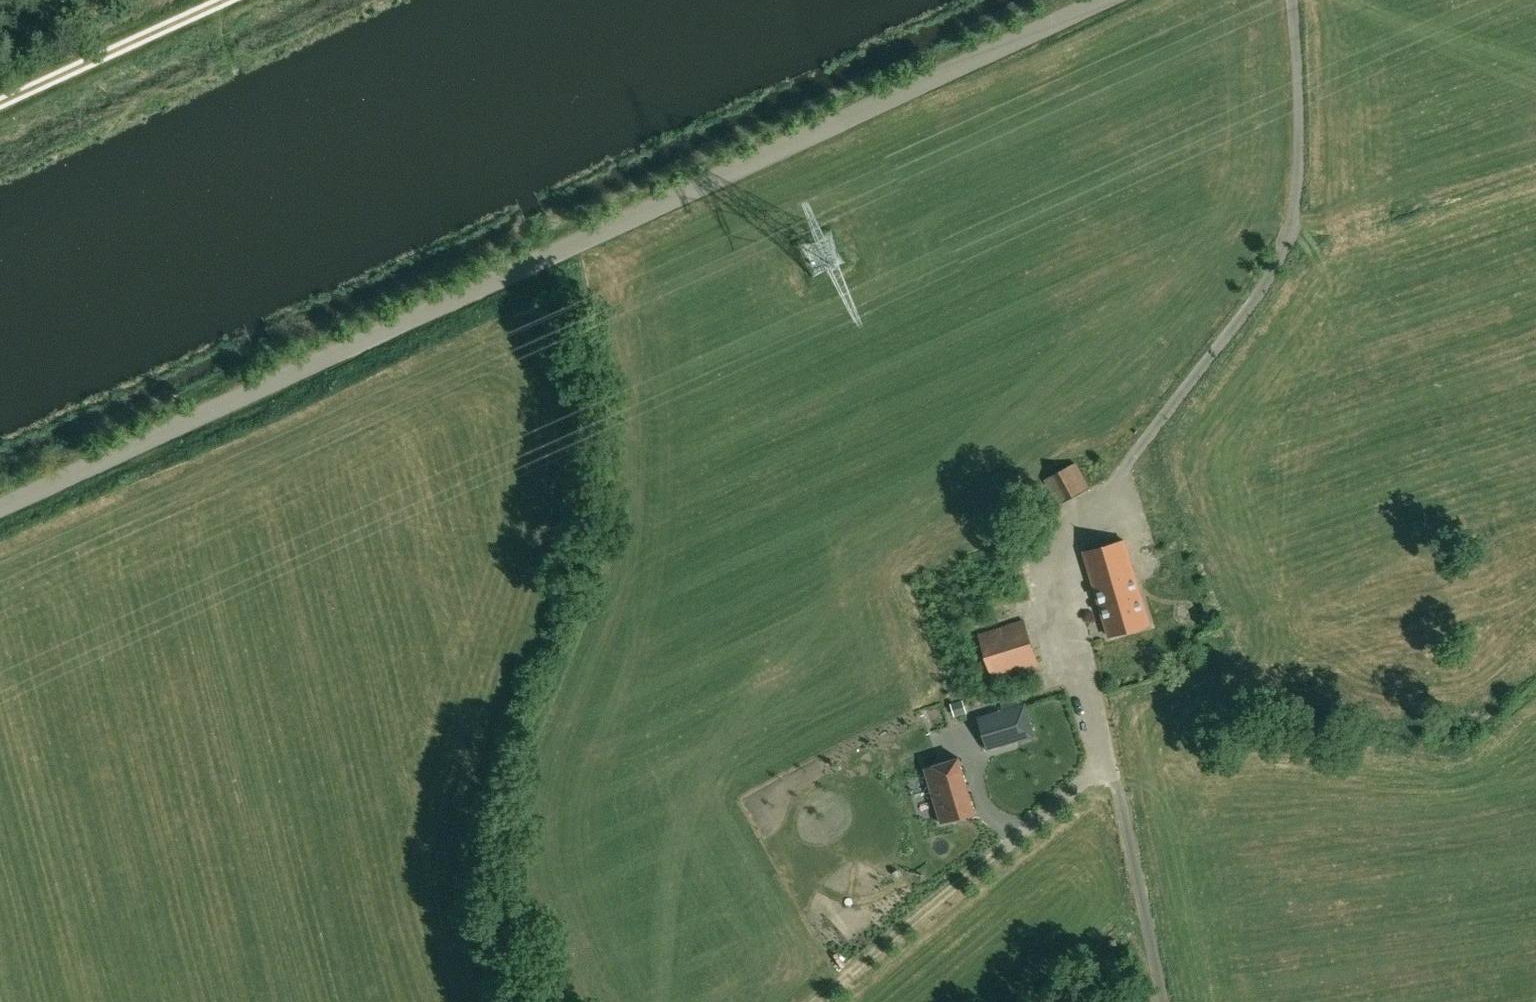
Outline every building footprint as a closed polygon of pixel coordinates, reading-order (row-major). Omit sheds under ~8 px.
[(1047,482),(1036,489),(1046,509),(1090,486),(1075,461),(1046,477),(1047,482)] [(1110,636),(1150,624),(1125,540),(1085,552),(1110,636)] [(1038,663),(1025,619),(980,633),(993,677),(1022,668),(1038,663)] [(955,712),(955,714),(956,714),(966,711),(962,700),(952,703),(955,712)] [(1019,707),(975,720),(983,749),(1027,736),(1019,707)] [(955,759),(923,769),(938,821),(970,812),(955,759)]
